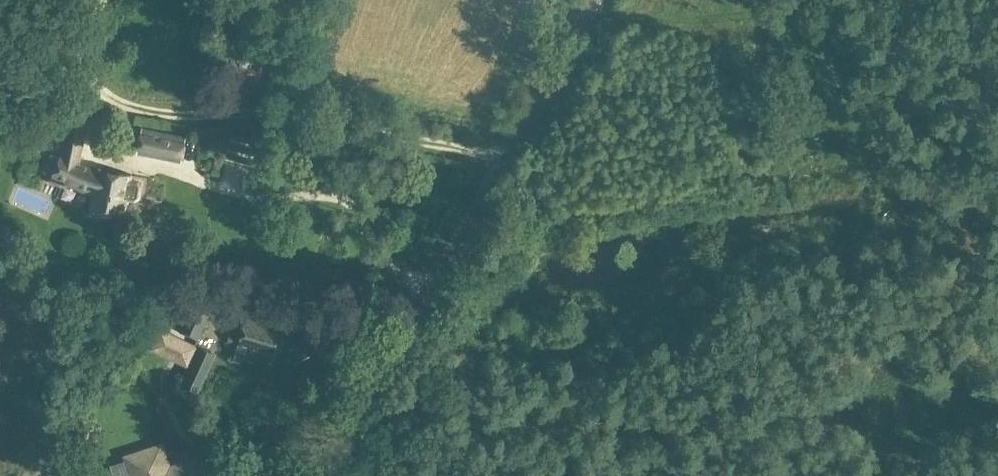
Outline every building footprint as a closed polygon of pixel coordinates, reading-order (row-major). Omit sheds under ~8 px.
[(230,78),(261,83),(263,67),(233,62),(230,78)] [(270,75),(286,76),(287,63),(271,62),(270,75)] [(139,181),(131,180),(132,176),(94,169),(81,164),(89,124),(65,119),(59,147),(67,149),(65,157),(64,157),(53,182),(64,187),(66,182),(94,194),(91,209),(124,216),(127,200),(135,201),(140,199),(142,186),(139,181)] [(143,128),(139,152),(181,160),(185,136),(143,128)] [(199,341),(211,315),(210,314),(216,301),(190,296),(180,316),(181,317),(175,329),(180,331),(180,332),(199,341)] [(248,317),(242,336),(232,333),(229,342),(240,346),(236,359),(257,365),(261,352),(276,357),(285,329),(248,317)] [(151,348),(189,367),(199,346),(162,327),(151,348)] [(199,391),(217,353),(201,345),(184,384),(199,391)] [(201,458),(169,469),(161,446),(127,458),(133,475),(207,475),(201,458)]
